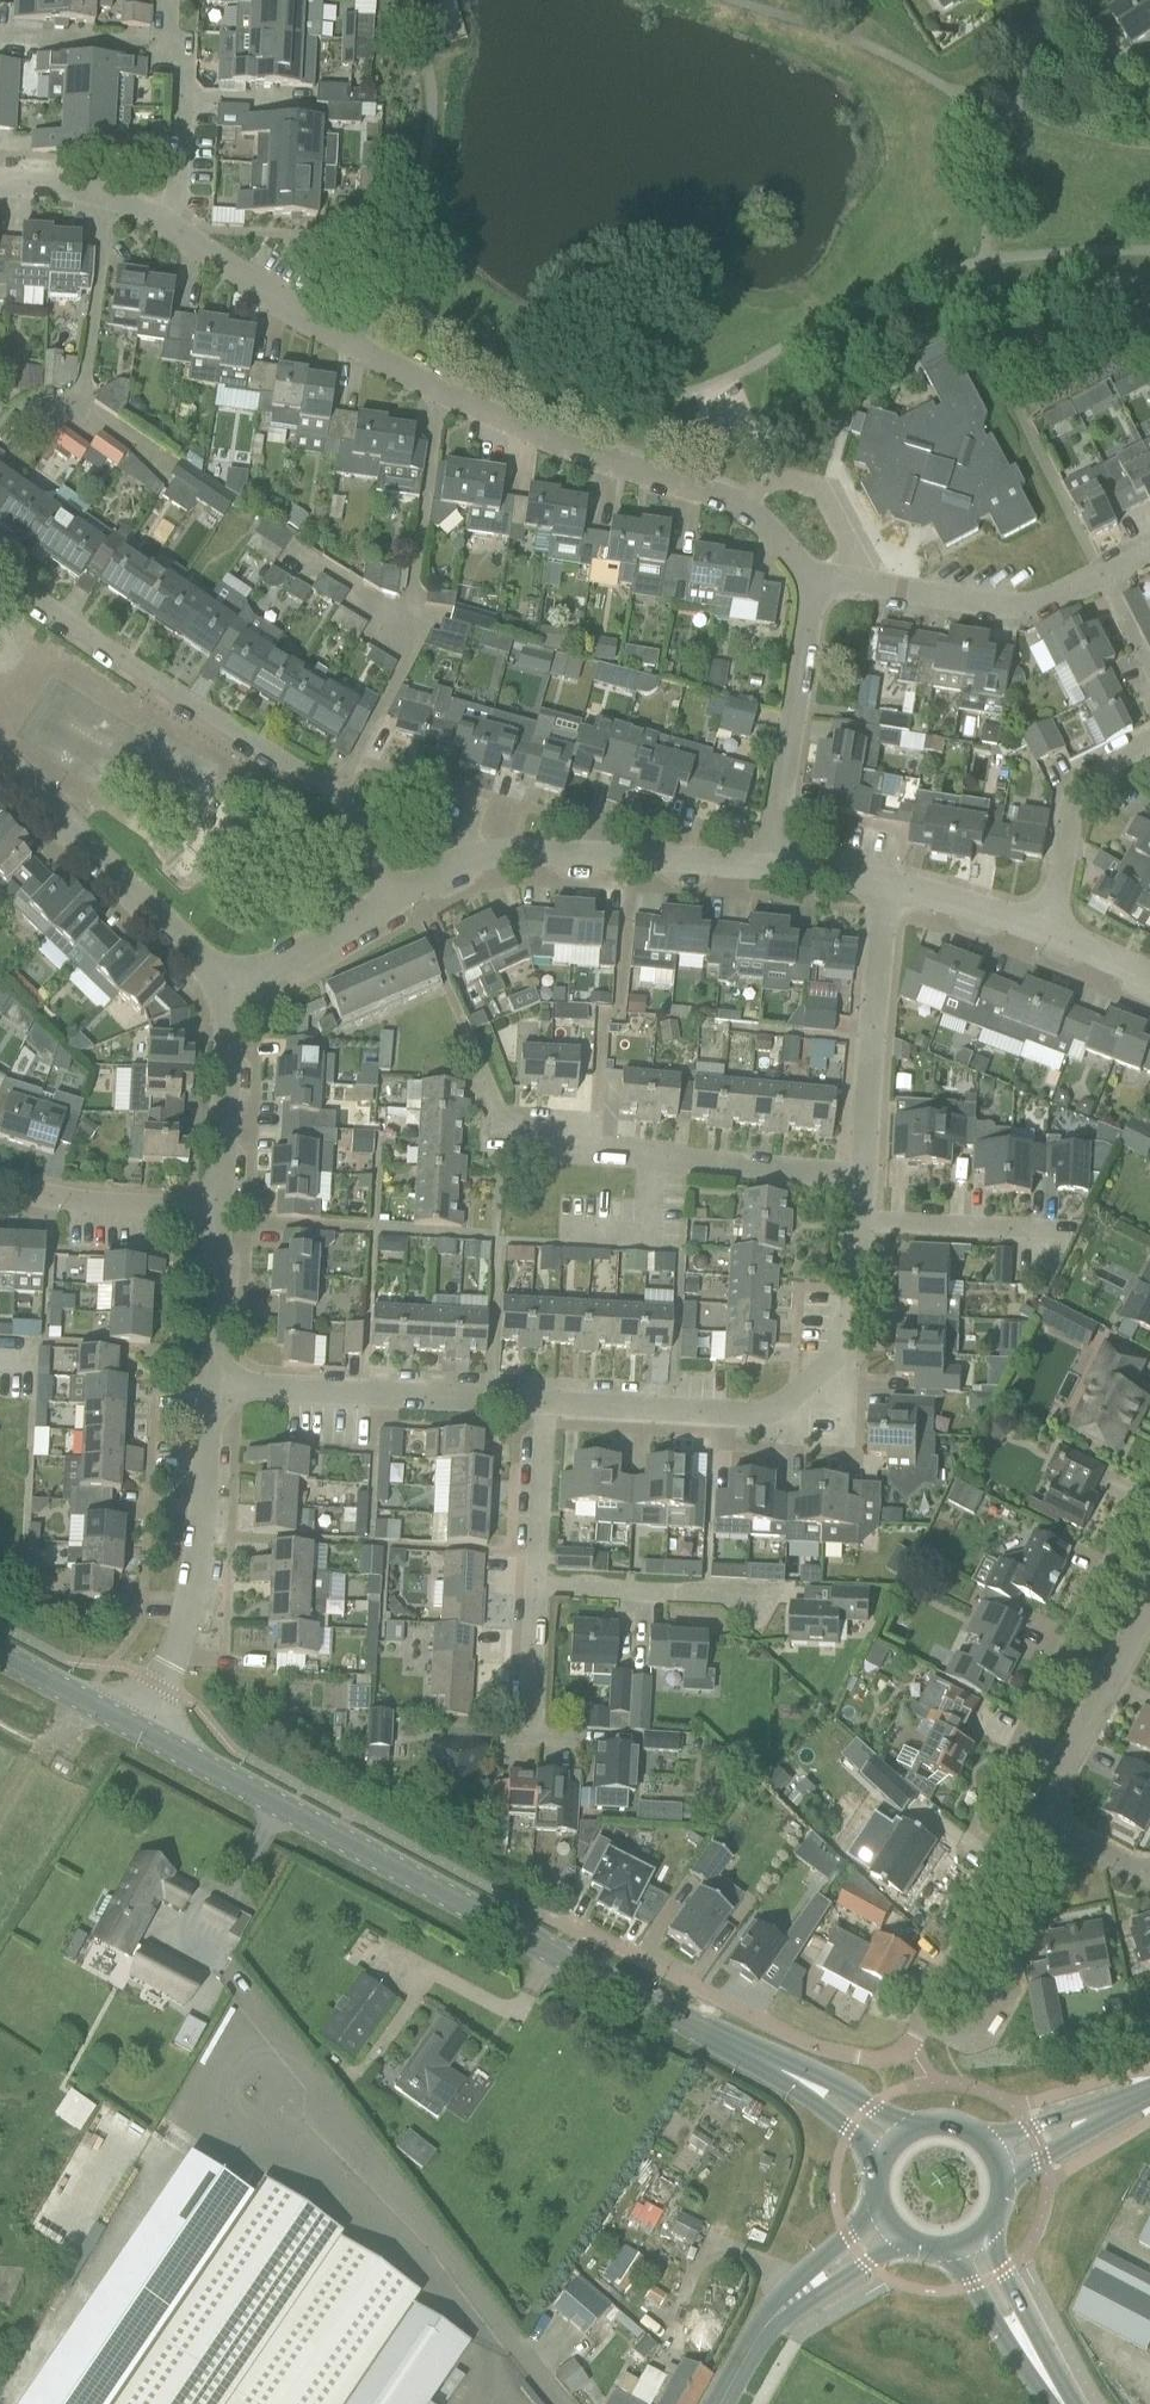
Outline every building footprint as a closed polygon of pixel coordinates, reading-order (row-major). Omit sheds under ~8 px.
[(43,1),(20,0),(15,0),(14,19),(52,21),(52,29),(67,30),(67,22),(69,0),(43,0),(43,1)] [(67,22),(93,23),(94,9),(110,10),(110,0),(69,0),(67,22)] [(223,6),(250,8),(249,37),(274,39),(277,0),(223,0),(223,6)] [(314,40),(319,41),(322,0),(277,0),(274,39),(300,40),(314,40)] [(944,11),(957,2),(959,4),(965,0),(936,0),(944,11)] [(1115,20),(1122,30),(1132,47),(1149,35),(1149,0),(1135,0),(1112,15),(1115,20)] [(151,27),(152,8),(124,6),(122,25),(151,27)] [(374,17),(343,16),(342,42),(354,43),(354,42),(373,43),(374,17)] [(1115,20),(1090,36),(1097,46),(1122,30),(1115,20)] [(274,39),(249,37),(234,37),(233,66),(219,65),(218,84),(272,87),(274,39)] [(312,70),(314,40),(300,40),(274,39),(272,87),(311,89),(312,70)] [(342,42),(341,66),(353,67),(354,43),(342,42)] [(90,105),(93,57),(38,54),(37,73),(50,74),(49,103),(63,104),(90,105)] [(147,60),(93,57),(90,105),(116,106),(129,107),(131,78),(146,79),(147,60)] [(16,102),(19,62),(0,61),(0,101),(16,102)] [(361,108),(361,106),(374,107),(375,95),(351,93),(351,87),(318,85),(317,105),(328,106),(361,108)] [(0,101),(0,131),(15,132),(16,102),(0,101)] [(34,132),(33,151),(88,154),(90,105),(63,104),(61,133),(34,132)] [(88,154),(127,156),(128,125),(115,124),(116,106),(90,105),(88,154)] [(361,125),(361,108),(328,106),(327,124),(361,125)] [(242,116),(241,136),(257,137),(255,167),(267,167),(293,169),(296,119),(242,116)] [(320,171),(320,169),(336,169),(337,138),(321,137),(322,121),(296,119),(293,169),(320,171)] [(363,146),(361,173),(373,174),(379,174),(381,147),(374,147),(363,146)] [(237,212),(237,214),(244,214),(291,217),(293,169),(267,167),(255,167),(251,166),(249,196),(238,196),(237,212)] [(293,169),(291,217),(317,218),(318,194),(334,195),(336,169),(320,169),(320,171),(293,169)] [(360,196),(372,197),(373,174),(361,173),(360,196)] [(6,289),(47,291),(51,235),(52,229),(22,226),(21,241),(8,240),(4,288),(6,289)] [(90,293),(91,281),(94,251),(80,250),(81,237),(51,235),(47,291),(48,291),(47,300),(77,302),(80,299),(81,292),(90,293)] [(123,330),(137,332),(139,332),(141,318),(146,281),(147,276),(117,271),(111,309),(126,312),(123,330)] [(139,332),(137,332),(136,338),(180,345),(184,316),(171,314),(175,285),(146,281),(141,318),(139,332)] [(220,369),(226,329),(227,323),(184,316),(180,345),(177,365),(190,367),(188,383),(217,387),(217,386),(220,369)] [(226,329),(220,369),(217,386),(224,387),(224,391),(258,397),(263,367),(250,365),(255,333),(226,329)] [(946,340),(915,357),(922,372),(954,355),(947,342),(946,340)] [(75,383),(77,359),(63,358),(63,353),(46,352),(44,388),(60,388),(60,387),(71,387),(75,383)] [(1025,486),(1016,468),(1010,471),(992,439),(988,441),(984,434),(989,419),(984,411),(956,358),(924,375),(944,412),(937,415),(934,409),(901,427),(898,420),(872,413),(865,441),(856,468),(868,472),(873,482),(863,488),(882,523),(893,517),(898,525),(924,533),(933,528),(939,539),(946,552),(980,534),(976,526),(991,518),(1002,540),(1036,522),(1019,489),(1025,486)] [(299,419),(305,379),(306,373),(263,367),(258,397),(256,408),(258,409),(257,415),(272,418),(270,425),(297,429),(299,419)] [(14,368),(14,389),(35,390),(35,387),(36,369),(14,368)] [(1134,378),(1140,390),(1149,386),(1149,370),(1134,378)] [(322,457),(337,459),(343,415),(330,413),(334,384),(305,379),(299,419),(297,429),(296,436),(325,440),(322,457)] [(104,389),(94,402),(117,418),(126,406),(130,382),(119,381),(104,389)] [(1093,408),(1086,395),(1072,402),(1079,415),(1093,408)] [(145,410),(139,401),(132,400),(129,415),(144,417),(145,410)] [(833,409),(827,429),(838,432),(844,413),(833,409)] [(387,422),(343,415),(337,459),(335,475),(348,477),(377,481),(378,472),(380,462),(385,427),(386,428),(387,422)] [(419,499),(427,445),(413,443),(415,432),(386,428),(385,427),(380,462),(378,472),(408,476),(405,497),(419,499)] [(79,463),(89,448),(62,429),(52,443),(79,463)] [(89,448),(117,468),(127,454),(99,434),(89,448)] [(1105,467),(1115,486),(1128,513),(1149,502),(1149,458),(1143,444),(1117,457),(1118,460),(1105,467)] [(184,452),(184,461),(201,473),(205,453),(194,445),(184,452)] [(226,491),(201,474),(182,463),(181,462),(171,477),(175,479),(199,497),(196,501),(222,519),(237,499),(226,491)] [(456,508),(469,510),(470,510),(476,468),(447,464),(446,464),(437,463),(428,527),(437,529),(455,513),(456,508)] [(1115,486),(1105,467),(1091,474),(1090,472),(1064,485),(1092,541),(1119,527),(1115,520),(1128,513),(1115,486)] [(506,472),(476,468),(470,510),(469,510),(466,533),(508,540),(509,529),(511,529),(515,499),(502,497),(506,472)] [(22,486),(0,470),(0,516),(22,486)] [(229,471),(226,491),(237,499),(242,503),(247,474),(229,471)] [(149,475),(141,485),(157,496),(163,488),(149,475)] [(175,479),(166,491),(162,497),(187,514),(196,501),(199,497),(175,479)] [(49,505),(22,486),(0,516),(0,527),(22,542),(49,505)] [(49,562),(76,524),(89,505),(62,486),(49,505),(22,542),(49,562)] [(535,554),(550,557),(554,535),(557,514),(559,498),(560,493),(531,488),(529,501),(515,499),(511,529),(538,533),(535,554)] [(550,557),(549,563),(592,569),(593,564),(598,534),(585,532),(589,503),(559,498),(557,514),(554,535),(550,557)] [(281,503),(267,500),(264,513),(278,516),(281,503)] [(305,515),(293,507),(283,521),(296,529),(305,515)] [(265,519),(255,534),(282,553),(292,538),(265,519)] [(640,528),(634,579),(661,584),(658,601),(673,604),(680,561),(666,559),(671,526),(641,521),(640,528)] [(598,534),(593,564),(618,568),(616,584),(632,586),(634,579),(640,528),(612,523),(611,536),(598,534)] [(76,524),(49,562),(77,581),(88,567),(101,576),(123,545),(126,541),(112,531),(103,543),(77,525),(76,524)] [(282,553),(255,534),(245,549),(272,568),(273,566),(282,553)] [(125,603),(151,565),(123,545),(101,576),(97,583),(125,603)] [(673,604),(716,610),(724,559),(724,554),(695,549),(693,563),(680,561),(673,604)] [(724,559),(716,610),(715,618),(729,620),(730,603),(761,607),(758,625),(776,627),(782,588),(764,585),(765,578),(751,576),(753,563),(724,559)] [(125,603),(152,622),(179,584),(187,572),(173,563),(165,574),(151,565),(125,603)] [(380,590),(397,596),(400,569),(383,567),(380,590)] [(310,591),(338,607),(347,592),(319,576),(310,591)] [(295,581),(286,595),(302,605),(310,591),(310,590),(295,581)] [(179,641),(206,603),(179,584),(152,622),(179,641)] [(214,651),(242,611),(247,604),(218,585),(206,603),(179,641),(207,660),(214,651)] [(455,606),(457,597),(428,593),(426,607),(453,612),(455,606)] [(1149,620),(1149,614),(1140,593),(1125,601),(1138,626),(1149,620)] [(450,623),(470,628),(486,633),(493,617),(455,606),(453,612),(450,623)] [(367,625),(338,607),(329,622),(358,639),(367,625)] [(1067,666),(1108,645),(1099,628),(1091,632),(1080,610),(1037,632),(1056,670),(1067,666)] [(248,614),(242,611),(214,651),(228,660),(219,675),(248,693),(272,653),(282,636),(248,614)] [(503,617),(499,630),(513,635),(517,621),(503,617)] [(1149,651),(1149,620),(1138,626),(1149,651)] [(465,644),(470,628),(450,623),(443,621),(440,634),(439,637),(465,644)] [(918,687),(926,638),(902,634),(903,628),(884,625),(882,637),(877,665),(889,668),(888,672),(899,674),(898,684),(918,687)] [(540,637),(539,647),(575,652),(576,642),(578,633),(541,628),(540,637)] [(962,692),(964,681),(965,681),(973,637),(953,633),(951,642),(926,638),(918,687),(962,694),(962,692)] [(498,636),(494,652),(508,655),(512,640),(498,636)] [(993,640),(973,637),(965,681),(964,681),(962,692),(962,694),(1008,702),(1009,696),(1011,685),(1012,675),(1016,653),(991,649),(993,640)] [(603,641),(601,662),(614,664),(617,642),(603,641)] [(1091,705),(1121,690),(1109,667),(1117,663),(1108,645),(1067,666),(1087,706),(1088,707),(1091,705)] [(637,667),(641,650),(626,646),(622,663),(637,667)] [(248,693),(276,710),(300,670),(272,653),(248,693)] [(557,654),(553,667),(565,670),(568,657),(557,654)] [(725,665),(708,662),(704,687),(721,690),(725,665)] [(598,663),(593,683),(636,694),(636,693),(641,674),(598,663)] [(305,727),(329,687),(300,670),(276,710),(305,727)] [(1011,685),(1009,696),(1027,687),(1019,672),(1012,675),(1011,685)] [(658,688),(660,680),(641,674),(636,693),(644,696),(647,696),(654,693),(658,688)] [(344,728),(359,738),(378,698),(366,691),(358,705),(329,687),(305,727),(334,745),(344,728)] [(388,714),(387,715),(398,717),(397,720),(394,733),(411,738),(409,745),(434,752),(448,699),(450,700),(452,692),(435,687),(431,698),(408,692),(409,689),(402,687),(393,704),(388,714)] [(1110,745),(1135,732),(1127,715),(1133,712),(1121,690),(1091,705),(1088,707),(1094,719),(1084,724),(1096,749),(1108,743),(1110,745)] [(475,771),(487,729),(492,712),(448,699),(434,752),(458,759),(456,766),(475,771)] [(720,731),(748,739),(758,708),(729,699),(720,731)] [(535,724),(492,712),(487,729),(475,771),(495,777),(497,770),(520,776),(535,724)] [(881,732),(910,737),(913,720),(883,715),(881,732)] [(590,772),(613,778),(627,727),(596,718),(591,735),(579,732),(578,737),(575,748),(568,774),(588,780),(590,772)] [(913,720),(910,737),(912,737),(912,735),(927,738),(931,720),(914,718),(913,720)] [(578,737),(579,732),(536,720),(520,776),(544,783),(542,790),(562,795),(568,774),(575,748),(578,737)] [(1051,723),(1037,731),(1052,759),(1066,752),(1051,723)] [(864,774),(864,773),(868,745),(910,751),(912,737),(910,737),(881,732),(835,724),(831,748),(822,747),(819,767),(864,774)] [(658,736),(627,727),(613,778),(636,785),(634,793),(654,798),(665,757),(670,739),(658,736)] [(1000,747),(1003,730),(986,727),(983,744),(1000,747)] [(1052,759),(1037,731),(1023,738),(1038,766),(1052,759)] [(925,754),(942,757),(944,742),(928,739),(925,754)] [(676,795),(700,802),(713,757),(711,757),(712,752),(696,747),(691,765),(665,757),(654,798),(674,803),(676,795)] [(713,757),(700,802),(725,809),(727,802),(744,807),(752,779),(751,779),(754,769),(713,757)] [(825,788),(821,812),(869,819),(873,796),(883,798),(886,776),(864,773),(864,774),(819,767),(816,787),(825,788)] [(960,819),(931,814),(934,796),(917,794),(915,807),(917,807),(913,826),(910,845),(934,849),(933,858),(953,861),(960,819)] [(878,813),(877,821),(913,826),(917,807),(915,807),(901,805),(899,816),(878,813)] [(1010,818),(1019,820),(1020,810),(1021,809),(1012,808),(1010,818)] [(1051,815),(1020,810),(1019,820),(1017,831),(1004,829),(999,860),(1024,864),(1025,858),(1043,861),(1051,815)] [(15,833),(0,819),(0,848),(15,833)] [(960,819),(953,861),(972,864),(974,856),(999,860),(1004,829),(989,826),(989,824),(960,819)] [(1124,866),(1149,881),(1149,830),(1139,824),(1138,824),(1132,823),(1125,835),(1129,840),(1129,841),(1136,845),(1124,866)] [(0,893),(9,884),(20,895),(43,871),(24,853),(30,847),(15,833),(0,848),(0,893)] [(1124,866),(1112,887),(1104,883),(1093,901),(1146,931),(1149,924),(1149,881),(1124,866)] [(50,931),(82,897),(67,883),(61,889),(43,871),(20,895),(31,906),(22,915),(44,937),(50,931)] [(98,912),(82,897),(50,931),(44,937),(66,960),(76,949),(86,959),(87,960),(110,936),(92,918),(98,912)] [(522,912),(531,959),(552,960),(553,949),(571,950),(574,907),(553,905),(552,914),(522,912)] [(574,907),(571,950),(570,965),(614,968),(616,941),(618,917),(594,916),(594,908),(574,907)] [(495,976),(531,959),(522,912),(493,926),(489,917),(471,926),(494,977),(495,976)] [(635,918),(631,964),(653,967),(653,972),(676,974),(677,959),(681,915),(661,913),(660,920),(635,918)] [(708,967),(719,968),(721,968),(724,926),(700,924),(701,917),(681,915),(677,959),(704,961),(708,967)] [(719,968),(717,983),(725,984),(730,987),(735,985),(737,981),(737,979),(764,982),(765,966),(769,922),(749,920),(748,929),(724,926),(721,968),(719,968)] [(785,982),(791,982),(810,985),(814,934),(788,932),(789,924),(769,922),(765,966),(787,968),(785,982)] [(478,981),(487,999),(503,993),(495,976),(494,977),(471,926),(453,934),(456,941),(434,951),(444,973),(447,980),(462,973),(464,978),(478,971),(482,979),(478,981)] [(814,934),(810,985),(814,985),(816,967),(824,968),(824,972),(854,975),(857,946),(839,944),(839,936),(814,934)] [(1141,934),(1135,946),(1147,951),(1149,945),(1149,939),(1141,934)] [(111,1003),(118,996),(117,995),(149,963),(134,948),(128,954),(110,936),(87,960),(86,959),(76,970),(111,1003)] [(441,989),(432,969),(423,947),(410,953),(412,957),(387,967),(386,963),(361,974),(362,978),(338,988),(336,984),(323,990),(333,1012),(341,1031),(441,989)] [(920,952),(902,999),(916,1005),(921,991),(946,1000),(949,1001),(964,960),(946,953),(943,960),(920,952)] [(949,1001),(946,1000),(940,1016),(983,1032),(984,1030),(991,1013),(991,1014),(1003,982),(980,974),(983,967),(964,960),(949,1001)] [(144,1014),(149,1025),(188,1011),(159,982),(164,977),(149,963),(117,995),(118,996),(140,1018),(144,1014)] [(25,998),(33,990),(15,973),(7,981),(25,998)] [(1027,1044),(1047,991),(1028,983),(1025,991),(1003,982),(991,1014),(991,1013),(984,1030),(983,1032),(1026,1048),(1027,1044)] [(563,1001),(564,989),(552,989),(552,1000),(563,1001)] [(539,991),(512,998),(516,1010),(542,1003),(539,991)] [(1047,991),(1027,1044),(1067,1059),(1073,1044),(1075,1045),(1086,1014),(1072,1009),(1075,1001),(1066,998),(1047,991)] [(591,994),(590,1004),(610,1005),(611,995),(591,994)] [(628,997),(626,1013),(643,1015),(644,998),(628,997)] [(837,1002),(807,999),(805,1012),(804,1030),(834,1033),(837,1002)] [(295,1041),(305,1042),(306,1019),(325,1011),(321,1002),(297,1012),(295,1041)] [(554,1006),(553,1020),(567,1020),(568,1006),(554,1006)] [(673,1007),(672,1020),(689,1021),(691,1009),(673,1007)] [(804,1030),(805,1012),(801,1009),(786,1030),(804,1031),(804,1030)] [(146,1069),(193,1072),(194,1051),(186,1050),(188,1011),(149,1025),(154,1037),(148,1036),(146,1069)] [(717,1019),(739,1021),(740,1013),(718,1011),(717,1019)] [(25,1012),(17,1030),(26,1036),(34,1021),(31,1018),(25,1012)] [(473,1032),(488,1025),(482,1013),(467,1020),(473,1032)] [(540,1013),(540,1022),(548,1023),(548,1013),(540,1013)] [(1086,1014),(1075,1045),(1088,1050),(1087,1053),(1115,1064),(1131,1022),(1112,1015),(1109,1023),(1086,1014)] [(329,1021),(315,1027),(321,1040),(335,1034),(329,1021)] [(659,1025),(663,1045),(680,1041),(676,1021),(659,1025)] [(1131,1022),(1115,1064),(1142,1074),(1144,1071),(1149,1073),(1149,1038),(1146,1037),(1149,1029),(1131,1022)] [(608,1026),(608,1034),(616,1034),(616,1026),(615,1026),(608,1026)] [(380,1034),(376,1072),(389,1073),(392,1035),(380,1034)] [(771,1038),(755,1036),(753,1052),(770,1053),(771,1038)] [(58,1045),(49,1037),(43,1053),(52,1060),(58,1045)] [(800,1040),(785,1038),(782,1064),(797,1066),(800,1040)] [(933,1043),(921,1038),(916,1049),(929,1054),(933,1043)] [(305,1042),(295,1041),(286,1040),(285,1063),(276,1063),(275,1083),(319,1086),(332,1086),(334,1058),(317,1057),(318,1042),(305,1042)] [(811,1080),(835,1080),(836,1040),(812,1040),(811,1080)] [(896,1042),(896,1061),(912,1063),(913,1047),(896,1042)] [(546,1099),(549,1052),(520,1050),(518,1091),(534,1092),(534,1098),(546,1099)] [(549,1052),(546,1099),(559,1099),(560,1094),(576,1095),(578,1054),(549,1052)] [(958,1055),(954,1065),(969,1072),(975,1056),(964,1052),(958,1055)] [(976,1060),(972,1070),(984,1076),(989,1065),(976,1060)] [(116,1100),(117,1067),(96,1066),(95,1100),(116,1100)] [(129,1115),(133,1115),(181,1118),(183,1092),(191,1093),(193,1072),(146,1069),(132,1068),(128,1115),(129,1115)] [(1057,1089),(1063,1075),(1052,1072),(1047,1085),(1057,1089)] [(623,1075),(622,1091),(620,1114),(636,1116),(635,1123),(648,1124),(652,1077),(623,1075)] [(652,1077),(648,1124),(660,1125),(661,1118),(677,1119),(680,1080),(652,1077)] [(0,1131),(0,1132),(0,1140),(25,1148),(38,1107),(41,1097),(43,1092),(27,1087),(6,1081),(0,1094),(0,1131)] [(708,1130),(720,1131),(724,1083),(696,1081),(692,1121),(708,1122),(708,1130)] [(980,1081),(980,1095),(988,1095),(994,1091),(994,1081),(980,1081)] [(319,1086),(275,1083),(274,1103),(282,1104),(281,1128),(335,1131),(335,1114),(318,1113),(319,1086)] [(724,1083),(720,1131),(732,1131),(733,1124),(748,1125),(751,1086),(724,1083)] [(461,1086),(438,1084),(421,1084),(419,1112),(467,1115),(468,1103),(460,1102),(461,1086)] [(751,1086),(748,1125),(763,1126),(763,1133),(776,1134),(779,1088),(751,1086)] [(779,1088),(776,1134),(789,1135),(789,1128),(805,1129),(808,1090),(779,1088)] [(808,1090),(805,1129),(820,1130),(819,1138),(833,1139),(836,1092),(808,1090)] [(1060,1092),(1055,1105),(1068,1110),(1070,1104),(1067,1095),(1060,1092)] [(70,1148),(76,1127),(83,1102),(57,1094),(52,1112),(38,1107),(25,1148),(53,1156),(57,1144),(70,1148)] [(967,1096),(966,1105),(977,1106),(977,1096),(967,1096)] [(930,1167),(934,1103),(913,1102),(910,1104),(910,1117),(897,1117),(894,1160),(908,1161),(908,1166),(930,1167)] [(957,1103),(934,1103),(930,1167),(951,1169),(953,1150),(974,1152),(975,1125),(977,1106),(966,1105),(957,1105),(957,1103)] [(1081,1108),(1079,1115),(1092,1120),(1097,1107),(1090,1104),(1081,1108)] [(419,1112),(417,1140),(457,1143),(458,1127),(467,1127),(467,1115),(419,1112)] [(181,1118),(133,1115),(132,1131),(130,1131),(128,1163),(187,1166),(188,1144),(180,1144),(181,1118)] [(83,1118),(76,1127),(88,1136),(94,1127),(83,1118)] [(1012,1147),(1013,1131),(996,1129),(996,1127),(992,1125),(987,1124),(987,1125),(975,1125),(974,1152),(973,1174),(988,1175),(987,1194),(1009,1195),(1012,1147)] [(1120,1148),(1126,1135),(1099,1124),(1097,1144),(1105,1144),(1119,1151),(1120,1148)] [(1120,1148),(1147,1160),(1149,1153),(1149,1133),(1132,1124),(1126,1135),(1120,1148)] [(270,1152),(270,1172),(315,1174),(330,1175),(332,1147),(336,1148),(336,1131),(335,1131),(281,1128),(280,1152),(270,1152)] [(1013,1131),(1012,1147),(1009,1195),(1031,1197),(1032,1178),(1046,1178),(1048,1149),(1034,1148),(1035,1132),(1013,1131)] [(353,1132),(351,1155),(373,1156),(374,1133),(366,1133),(353,1132)] [(1048,1146),(1057,1147),(1057,1138),(1048,1137),(1048,1146)] [(417,1140),(416,1168),(464,1171),(465,1159),(457,1158),(457,1143),(417,1140)] [(384,1149),(394,1149),(394,1141),(384,1141),(384,1149)] [(1078,1148),(1057,1147),(1048,1146),(1048,1149),(1046,1178),(1060,1179),(1059,1191),(1087,1193),(1088,1190),(1089,1173),(1108,1174),(1118,1152),(1119,1151),(1105,1144),(1097,1144),(1079,1142),(1078,1148)] [(416,1168),(414,1196),(455,1199),(456,1183),(463,1183),(464,1171),(416,1168)] [(269,1192),(278,1192),(276,1217),(301,1219),(308,1219),(325,1220),(326,1205),(313,1204),(315,1174),(270,1172),(269,1192)] [(744,1193),(743,1222),(791,1225),(792,1213),(784,1212),(785,1196),(744,1193)] [(455,1199),(414,1196),(412,1225),(461,1228),(462,1215),(454,1214),(455,1199)] [(743,1222),(741,1250),(772,1252),(782,1252),(783,1238),(791,1238),(791,1225),(743,1222)] [(691,1228),(690,1243),(703,1244),(703,1228),(691,1228)] [(334,1242),(334,1234),(283,1232),(282,1256),(273,1256),(272,1276),(318,1278),(319,1250),(326,1251),(334,1242)] [(14,1278),(16,1238),(0,1237),(0,1277),(14,1278)] [(377,1237),(376,1252),(390,1253),(391,1237),(377,1237)] [(16,1238),(14,1278),(14,1293),(43,1294),(45,1240),(16,1238)] [(456,1241),(436,1240),(435,1255),(455,1256),(456,1241)] [(465,1243),(464,1259),(481,1260),(482,1244),(465,1243)] [(507,1246),(506,1262),(533,1263),(534,1248),(516,1247),(507,1246)] [(903,1260),(902,1282),(950,1285),(952,1248),(912,1246),(911,1260),(903,1260)] [(560,1260),(562,1260),(563,1250),(540,1248),(539,1272),(560,1273),(560,1260)] [(732,1249),(730,1278),(778,1281),(779,1267),(771,1266),(772,1252),(741,1250),(732,1249)] [(591,1251),(590,1262),(609,1263),(610,1252),(591,1251)] [(625,1252),(624,1273),(643,1273),(644,1253),(625,1252)] [(655,1254),(654,1271),(675,1272),(676,1257),(676,1255),(672,1255),(656,1254),(655,1254)] [(702,1270),(705,1266),(706,1262),(703,1258),(698,1257),(694,1261),(694,1265),(697,1269),(702,1270)] [(104,1258),(103,1282),(103,1287),(112,1287),(112,1286),(144,1288),(144,1287),(144,1274),(164,1275),(165,1261),(104,1258)] [(996,1271),(996,1286),(1011,1287),(1012,1271),(996,1271)] [(1126,1320),(1149,1332),(1149,1271),(1126,1320)] [(279,1321),(310,1323),(311,1309),(316,1309),(318,1278),(272,1276),(271,1296),(280,1296),(279,1321)] [(0,1277),(0,1292),(14,1293),(14,1278),(0,1277)] [(778,1281),(730,1278),(729,1306),(768,1308),(769,1291),(777,1292),(778,1281)] [(686,1279),(685,1294),(695,1295),(696,1280),(686,1279)] [(961,1299),(950,1298),(950,1285),(902,1282),(901,1305),(920,1306),(919,1320),(949,1321),(949,1320),(959,1321),(960,1321),(961,1299)] [(112,1286),(112,1287),(111,1301),(111,1314),(151,1316),(152,1288),(144,1287),(144,1288),(112,1286)] [(51,1311),(61,1312),(62,1297),(62,1295),(52,1294),(51,1311)] [(74,1297),(62,1297),(61,1312),(73,1312),(74,1297)] [(1104,1328),(1043,1298),(1036,1311),(1033,1320),(1094,1352),(1104,1328)] [(532,1303),(503,1302),(501,1342),(516,1343),(516,1349),(529,1350),(532,1303)] [(532,1303),(529,1350),(541,1351),(542,1344),(558,1345),(560,1305),(532,1303)] [(560,1305),(558,1345),(572,1346),(572,1353),(585,1354),(588,1306),(560,1305)] [(598,1347),(614,1348),(616,1308),(588,1306),(585,1354),(597,1354),(598,1347)] [(727,1334),(775,1337),(775,1323),(767,1323),(768,1308),(729,1306),(727,1334)] [(1021,1314),(1033,1320),(1036,1311),(1025,1306),(1021,1314)] [(628,1356),(641,1356),(644,1310),(616,1308),(614,1348),(628,1349),(628,1356)] [(387,1357),(399,1358),(402,1311),(373,1309),(371,1348),(388,1349),(387,1357)] [(644,1310),(641,1356),(654,1357),(654,1350),(671,1351),(673,1311),(644,1310)] [(51,1311),(50,1329),(60,1330),(61,1312),(51,1311)] [(412,1351),(428,1352),(430,1312),(402,1311),(399,1358),(412,1359),(412,1351)] [(443,1361),(456,1361),(459,1314),(430,1312),(428,1352),(444,1353),(443,1361)] [(111,1314),(109,1342),(150,1344),(151,1316),(111,1314)] [(459,1314),(456,1361),(469,1362),(469,1353),(486,1354),(488,1316),(459,1314)] [(681,1320),(681,1330),(694,1331),(694,1321),(681,1320)] [(957,1358),(959,1321),(949,1320),(949,1321),(919,1320),(918,1333),(899,1332),(898,1355),(947,1357),(957,1358)] [(283,1366),(312,1367),(313,1339),(309,1339),(310,1323),(279,1321),(278,1346),(284,1347),(283,1366)] [(41,1335),(41,1323),(31,1323),(30,1327),(12,1327),(12,1337),(30,1338),(30,1335),(41,1335)] [(12,1337),(12,1327),(0,1326),(0,1336),(12,1337)] [(346,1326),(346,1333),(345,1356),(361,1357),(362,1326),(346,1326)] [(681,1330),(679,1361),(697,1362),(699,1331),(681,1330)] [(775,1337),(727,1334),(725,1363),(740,1364),(740,1367),(745,1367),(745,1364),(764,1365),(765,1348),(774,1349),(775,1337)] [(51,1348),(40,1347),(39,1365),(50,1366),(51,1348)] [(87,1378),(117,1380),(119,1352),(78,1349),(77,1373),(77,1378),(87,1378)] [(1141,1365),(1121,1355),(1108,1349),(1092,1384),(1096,1386),(1074,1433),(1116,1453),(1132,1419),(1138,1422),(1147,1402),(1128,1393),(1141,1365)] [(962,1369),(946,1367),(947,1357),(898,1355),(897,1377),(916,1378),(915,1392),(960,1394),(962,1369)] [(85,1405),(125,1407),(127,1381),(117,1380),(87,1378),(77,1378),(70,1377),(69,1404),(85,1405)] [(997,1394),(970,1393),(971,1410),(984,1417),(997,1394)] [(934,1437),(936,1400),(892,1398),(891,1411),(872,1410),(871,1433),(934,1437)] [(37,1404),(36,1420),(47,1421),(47,1404),(37,1404)] [(125,1414),(125,1407),(85,1405),(84,1433),(124,1435),(125,1414)] [(983,1430),(999,1446),(1013,1431),(997,1415),(983,1430)] [(390,1459),(400,1460),(402,1432),(381,1431),(379,1459),(389,1460),(390,1459)] [(83,1444),(82,1460),(143,1464),(144,1452),(123,1451),(124,1435),(84,1433),(83,1444)] [(427,1433),(425,1462),(435,1463),(435,1462),(451,1463),(481,1465),(481,1463),(483,1436),(427,1433)] [(906,1498),(930,1477),(931,1460),(935,1460),(936,1437),(934,1437),(871,1433),(869,1456),(888,1457),(887,1472),(892,1472),(891,1481),(906,1498)] [(1060,1476),(1048,1501),(1036,1494),(1028,1509),(1040,1516),(1040,1515),(1058,1524),(1060,1520),(1083,1531),(1099,1499),(1092,1495),(1105,1470),(1061,1447),(1049,1470),(1060,1476)] [(306,1486),(307,1480),(308,1456),(248,1453),(247,1466),(267,1467),(266,1481),(257,1481),(257,1483),(297,1485),(306,1486)] [(562,1475),(560,1512),(575,1513),(576,1505),(584,1506),(597,1506),(600,1459),(578,1457),(577,1476),(562,1475)] [(71,1503),(112,1506),(113,1492),(121,1492),(122,1476),(143,1477),(143,1464),(82,1460),(65,1459),(62,1502),(71,1502),(71,1503)] [(379,1459),(378,1487),(388,1487),(389,1460),(379,1459)] [(596,1519),(596,1525),(620,1527),(632,1527),(632,1526),(633,1509),(634,1479),(621,1478),(622,1460),(600,1459),(597,1506),(596,1519)] [(668,1511),(671,1463),(649,1462),(648,1480),(634,1479),(633,1509),(646,1509),(645,1527),(667,1528),(668,1511)] [(481,1465),(451,1463),(450,1491),(489,1493),(491,1464),(481,1463),(481,1465)] [(668,1511),(667,1528),(687,1529),(687,1531),(704,1532),(707,1484),(693,1483),(694,1464),(671,1463),(668,1511)] [(730,1496),(717,1495),(714,1535),(750,1537),(754,1477),(732,1475),(730,1496)] [(750,1537),(787,1539),(788,1528),(787,1528),(789,1498),(775,1497),(777,1478),(754,1477),(750,1537)] [(788,1528),(787,1539),(787,1543),(823,1545),(823,1530),(826,1480),(803,1479),(802,1499),(789,1498),(787,1528),(788,1528)] [(823,1530),(823,1545),(860,1548),(861,1528),(863,1502),(848,1501),(849,1481),(826,1480),(823,1530)] [(949,1502),(974,1515),(983,1495),(958,1482),(949,1502)] [(257,1483),(256,1510),(296,1512),(297,1485),(257,1483)] [(377,1504),(387,1504),(388,1487),(378,1487),(377,1504)] [(450,1491),(448,1518),(488,1520),(489,1493),(450,1491)] [(356,1515),(367,1515),(369,1494),(357,1494),(356,1515)] [(863,1502),(861,1528),(879,1529),(881,1503),(863,1502)] [(111,1521),(112,1506),(71,1503),(70,1518),(85,1519),(84,1545),(123,1547),(124,1521),(111,1521)] [(882,1522),(882,1524),(901,1525),(902,1510),(898,1510),(883,1509),(882,1522)] [(296,1512),(256,1510),(255,1537),(295,1539),(296,1512)] [(356,1515),(355,1539),(366,1539),(367,1515),(356,1515)] [(447,1546),(486,1548),(488,1520),(448,1518),(447,1546)] [(374,1541),(385,1541),(385,1523),(375,1522),(374,1541)] [(28,1543),(40,1543),(40,1535),(41,1525),(29,1525),(29,1534),(28,1543)] [(1000,1560),(985,1590),(1016,1605),(1021,1595),(1026,1597),(1026,1599),(1031,1602),(1032,1600),(1045,1607),(1054,1590),(1056,1591),(1061,1581),(1059,1579),(1066,1566),(1064,1565),(1071,1551),(1036,1533),(1023,1555),(1000,1560)] [(40,1544),(40,1543),(28,1543),(27,1570),(38,1571),(39,1559),(40,1544)] [(121,1575),(123,1547),(84,1545),(82,1572),(111,1574),(121,1575)] [(312,1574),(313,1547),(272,1545),(271,1560),(251,1558),(250,1571),(312,1574)] [(381,1578),(382,1550),(361,1549),(359,1577),(381,1578)] [(558,1551),(557,1572),(593,1574),(594,1554),(558,1551)] [(593,1574),(606,1575),(607,1554),(594,1554),(593,1574)] [(443,1629),(472,1631),(482,1631),(484,1594),(481,1594),(483,1558),(447,1557),(446,1583),(434,1583),(433,1606),(444,1607),(443,1629)] [(642,1563),(641,1577),(664,1578),(665,1564),(642,1563)] [(702,1580),(702,1566),(684,1565),(683,1579),(702,1580)] [(712,1579),(730,1580),(730,1567),(713,1566),(712,1579)] [(770,1567),(769,1582),(785,1583),(786,1567),(770,1567)] [(330,1575),(312,1574),(250,1571),(249,1583),(269,1584),(269,1599),(310,1602),(325,1603),(328,1603),(330,1575)] [(82,1572),(71,1572),(70,1599),(110,1602),(111,1574),(82,1572)] [(28,1579),(27,1597),(36,1598),(37,1580),(28,1579)] [(366,1596),(380,1597),(380,1580),(367,1579),(366,1596)] [(870,1592),(858,1591),(835,1590),(834,1607),(793,1605),(792,1642),(839,1644),(840,1621),(869,1622),(870,1592)] [(26,1611),(45,1612),(46,1599),(36,1598),(27,1597),(26,1611)] [(325,1617),(325,1603),(310,1602),(269,1599),(267,1627),(277,1628),(309,1629),(309,1616),(325,1617)] [(396,1603),(388,1610),(396,1619),(404,1613),(396,1603)] [(366,1629),(377,1630),(379,1605),(367,1604),(367,1614),(366,1629)] [(957,1654),(945,1676),(984,1696),(992,1679),(1006,1686),(1021,1658),(1014,1655),(1019,1645),(1014,1642),(1022,1625),(984,1605),(969,1636),(982,1642),(972,1661),(957,1654)] [(405,1622),(382,1619),(379,1640),(402,1643),(405,1622)] [(631,1732),(634,1678),(634,1675),(616,1674),(618,1627),(573,1624),(571,1666),(586,1666),(586,1678),(591,1685),(612,1686),(611,1711),(610,1731),(631,1732)] [(309,1629),(277,1628),(275,1655),(315,1657),(317,1630),(309,1629)] [(443,1629),(436,1628),(431,1718),(470,1720),(473,1665),(470,1665),(472,1631),(443,1629)] [(377,1630),(366,1629),(365,1641),(377,1642),(377,1630)] [(706,1675),(706,1661),(708,1637),(673,1635),(674,1631),(651,1630),(649,1653),(649,1670),(665,1671),(665,1673),(706,1675)] [(365,1641),(364,1669),(376,1669),(377,1642),(365,1641)] [(876,1643),(865,1662),(880,1670),(890,1652),(876,1643)] [(651,1679),(634,1678),(631,1732),(648,1734),(651,1679)] [(350,1687),(348,1710),(368,1711),(370,1688),(355,1688),(350,1687)] [(908,1749),(901,1764),(912,1770),(905,1782),(931,1805),(939,1790),(950,1780),(958,1784),(976,1748),(958,1739),(963,1729),(967,1731),(980,1704),(954,1691),(941,1717),(934,1714),(929,1724),(940,1730),(927,1756),(920,1755),(908,1749)] [(585,1709),(584,1730),(610,1731),(611,1711),(585,1709)] [(1149,1755),(1149,1712),(1148,1711),(1131,1746),(1149,1755)] [(392,1713),(370,1712),(368,1748),(390,1750),(392,1713)] [(681,1738),(646,1736),(645,1754),(680,1757),(681,1738)] [(470,1789),(472,1787),(485,1767),(471,1738),(446,1737),(429,1765),(442,1789),(470,1789)] [(598,1747),(595,1810),(626,1812),(627,1794),(636,1795),(638,1749),(598,1747)] [(878,1758),(862,1775),(903,1814),(919,1797),(878,1758)] [(1149,1826),(1149,1771),(1124,1758),(1116,1776),(1122,1779),(1105,1812),(1146,1833),(1149,1826)] [(778,1768),(765,1782),(779,1795),(792,1782),(778,1768)] [(393,1782),(379,1772),(375,1778),(390,1787),(393,1782)] [(539,1776),(509,1774),(508,1786),(495,1785),(493,1809),(493,1815),(537,1817),(539,1776)] [(555,1832),(578,1833),(581,1790),(567,1789),(567,1778),(539,1776),(537,1817),(536,1832),(550,1833),(550,1832),(555,1831),(555,1832)] [(798,1791),(790,1800),(799,1808),(807,1800),(798,1791)] [(639,1803),(637,1822),(659,1823),(660,1804),(639,1803)] [(681,1805),(681,1818),(691,1818),(692,1806),(681,1805)] [(506,1832),(507,1816),(493,1815),(492,1832),(506,1832)] [(880,1815),(848,1860),(858,1870),(865,1877),(872,1873),(884,1882),(883,1883),(888,1887),(889,1885),(902,1895),(905,1891),(908,1892),(916,1881),(914,1879),(937,1846),(924,1836),(925,1835),(920,1831),(919,1833),(906,1823),(906,1824),(902,1821),(897,1828),(880,1815)] [(598,1838),(581,1872),(594,1879),(591,1885),(603,1892),(597,1904),(630,1921),(633,1916),(649,1925),(668,1898),(645,1886),(650,1876),(609,1854),(613,1845),(598,1838)] [(732,1858),(711,1843),(710,1844),(711,1845),(690,1873),(689,1873),(689,1874),(710,1889),(710,1888),(731,1859),(731,1860),(732,1858)] [(491,1846),(491,1855),(505,1856),(505,1847),(491,1846)] [(795,1861),(827,1884),(838,1869),(806,1846),(795,1861)] [(93,1939),(112,1950),(113,1948),(111,1947),(114,1943),(128,1951),(126,1955),(124,1954),(124,1956),(127,1957),(128,1956),(137,1961),(130,1974),(186,2004),(201,1976),(145,1946),(143,1950),(133,1945),(160,1896),(181,1908),(191,1889),(170,1878),(172,1873),(138,1855),(114,1900),(105,1895),(94,1916),(103,1921),(93,1939)] [(848,1883),(836,1905),(879,1929),(892,1907),(848,1883)] [(680,1918),(679,1917),(678,1919),(668,1934),(667,1934),(667,1935),(682,1946),(679,1950),(692,1959),(695,1955),(698,1958),(699,1957),(699,1956),(729,1914),(730,1915),(731,1913),(699,1890),(698,1892),(686,1908),(685,1910),(686,1910),(680,1918)] [(743,1943),(729,1963),(742,1972),(739,1976),(751,1984),(754,1980),(757,1983),(772,1962),(789,1973),(794,1964),(832,1905),(825,1900),(818,1896),(783,1943),(779,1940),(757,1924),(756,1925),(752,1923),(739,1940),(743,1943)] [(211,1903),(202,1918),(233,1936),(242,1921),(211,1903)] [(1138,1947),(1144,1964),(1149,1962),(1149,1919),(1136,1923),(1140,1934),(1135,1936),(1138,1947)] [(1050,1938),(1046,1939),(1046,1941),(1053,1978),(1077,1974),(1082,1973),(1082,1976),(1083,1978),(1084,1980),(1086,1982),(1088,1985),(1090,1986),(1093,1987),(1096,1988),(1098,1988),(1113,1985),(1110,1968),(1106,1949),(1102,1926),(1081,1930),(1082,1934),(1073,1936),(1072,1931),(1070,1932),(1070,1934),(1066,1935),(1065,1930),(1049,1933),(1050,1938)] [(872,1948),(837,1929),(828,1945),(816,1966),(873,1997),(881,1983),(896,1992),(916,1955),(879,1935),(872,1948)] [(77,1931),(62,1958),(72,1963),(86,1936),(77,1931)] [(789,1973),(772,1962),(757,1983),(775,1994),(779,1989),(789,1973)] [(789,1973),(779,1990),(801,2004),(801,1981),(807,1972),(794,1964),(789,1973)] [(395,2000),(361,1975),(318,2035),(353,2059),(395,2000)] [(1040,2039),(1062,2035),(1053,1983),(1030,1987),(1040,2039)] [(206,2027),(188,2017),(174,2044),(192,2053),(206,2027)] [(441,2019),(399,2077),(392,2087),(437,2119),(464,2081),(445,2068),(467,2037),(441,2019)] [(83,2131),(99,2104),(73,2088),(57,2116),(83,2131)] [(710,2141),(697,2132),(690,2142),(703,2151),(710,2141)] [(409,2134),(397,2149),(409,2159),(421,2143),(409,2134)] [(469,2342),(412,2304),(419,2293),(338,2239),(342,2233),(263,2180),(252,2196),(111,2403),(429,2403),(469,2342)] [(631,2219),(657,2232),(667,2211),(641,2198),(631,2219)] [(683,2212),(675,2231),(700,2242),(708,2223),(683,2212)] [(1140,2247),(1149,2252),(1149,2226),(1140,2247)] [(631,2231),(601,2277),(624,2292),(645,2260),(636,2254),(644,2240),(631,2231)] [(1102,2253),(1093,2270),(1095,2270),(1073,2313),(1147,2351),(1149,2346),(1149,2278),(1102,2253)] [(585,2335),(600,2317),(606,2310),(574,2282),(552,2307),(585,2335)] [(657,2307),(664,2296),(650,2288),(643,2298),(657,2307)] [(643,2358),(655,2345),(643,2335),(631,2348),(643,2358)] [(712,2375),(683,2359),(678,2369),(671,2365),(648,2403),(696,2403),(712,2375)] [(573,2363),(555,2377),(562,2385),(579,2372),(573,2363)] [(631,2397),(616,2389),(607,2403),(643,2403),(631,2397)]
